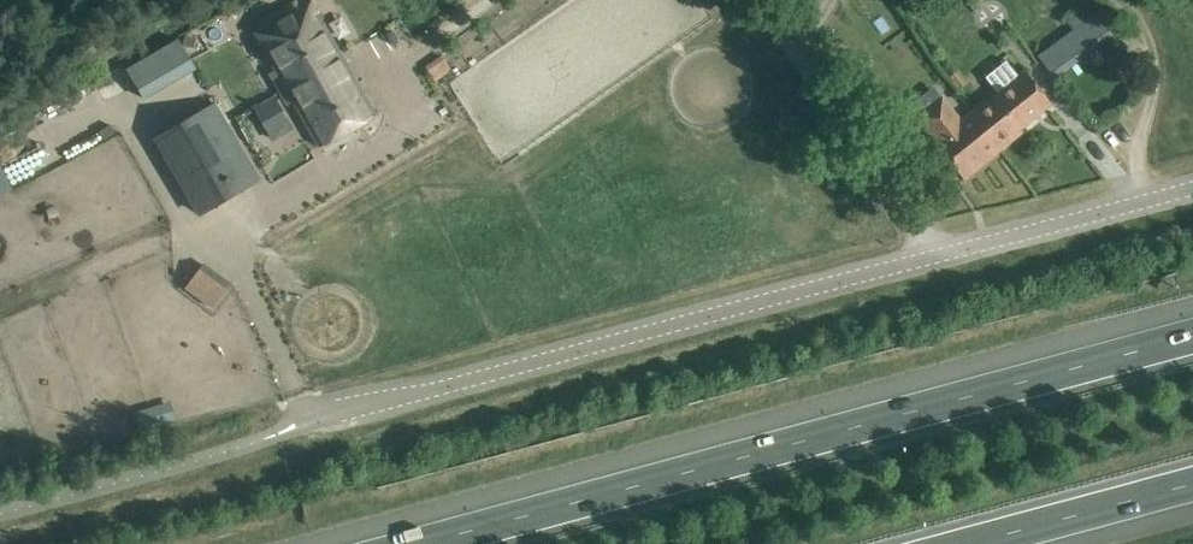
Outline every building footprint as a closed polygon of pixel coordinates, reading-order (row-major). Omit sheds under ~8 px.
[(250,27),(284,86),(340,54),(308,0),(296,0),(285,7),(250,27)] [(1074,30),(1039,56),(1054,77),(1119,28),(1111,17),(1107,19),(1100,10),(1092,16),(1085,6),(1066,20),(1074,30)] [(181,34),(128,68),(148,99),(201,66),(181,34)] [(340,54),(284,86),(319,146),(354,126),(375,114),(340,54)] [(440,55),(425,66),(435,81),(451,69),(440,55)] [(996,90),(970,111),(1000,149),(1022,132),(1019,128),(1050,103),(1035,84),(1026,72),(998,94),(996,90)] [(940,97),(916,116),(935,139),(933,141),(963,178),(1000,149),(970,111),(961,119),(942,96),(940,97)] [(204,111),(156,138),(200,213),(248,185),(204,111)] [(203,263),(185,287),(213,307),(230,284),(203,263)]
